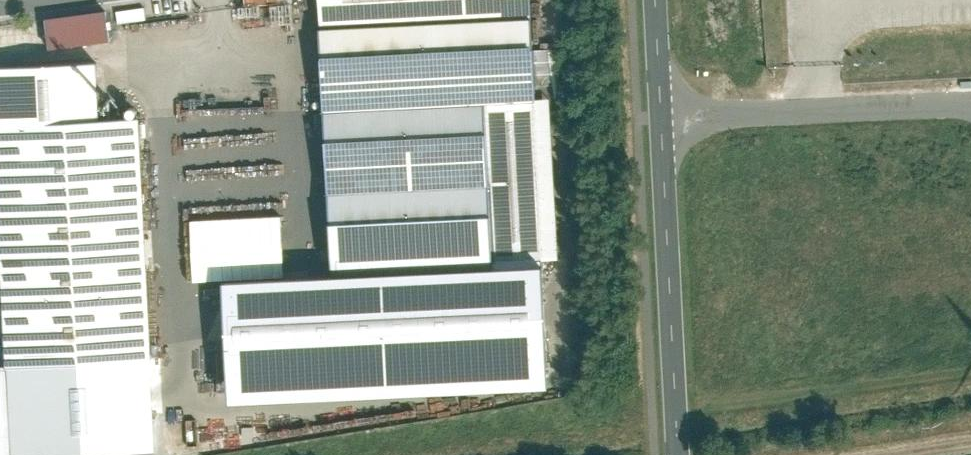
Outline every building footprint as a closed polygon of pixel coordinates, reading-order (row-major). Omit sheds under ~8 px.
[(328,190),(491,183),(494,260),(556,257),(549,99),(564,98),(561,46),(534,48),(531,0),(319,0),(328,190)] [(120,9),(121,21),(149,17),(148,6),(120,9)] [(112,10),(47,15),(50,47),(115,41),(112,10)] [(134,361),(150,360),(150,357),(156,357),(155,341),(149,342),(139,117),(99,119),(97,63),(0,67),(0,257),(5,365),(21,365),(24,427),(137,422),(134,361)] [(494,260),(491,183),(328,190),(332,281),(239,285),(244,400),(562,386),(556,257),(494,260)]
